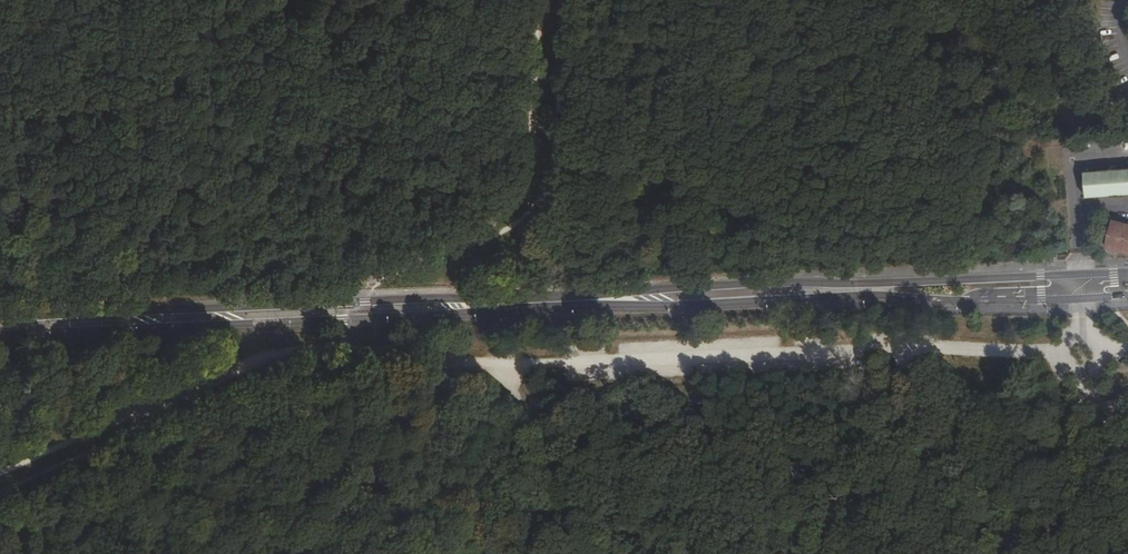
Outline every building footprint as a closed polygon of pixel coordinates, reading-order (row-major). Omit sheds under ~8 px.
[(1084,173),(1085,198),(1127,196),(1127,171),(1084,173)] [(1098,246),(1127,254),(1127,224),(1105,219),(1098,246)]
